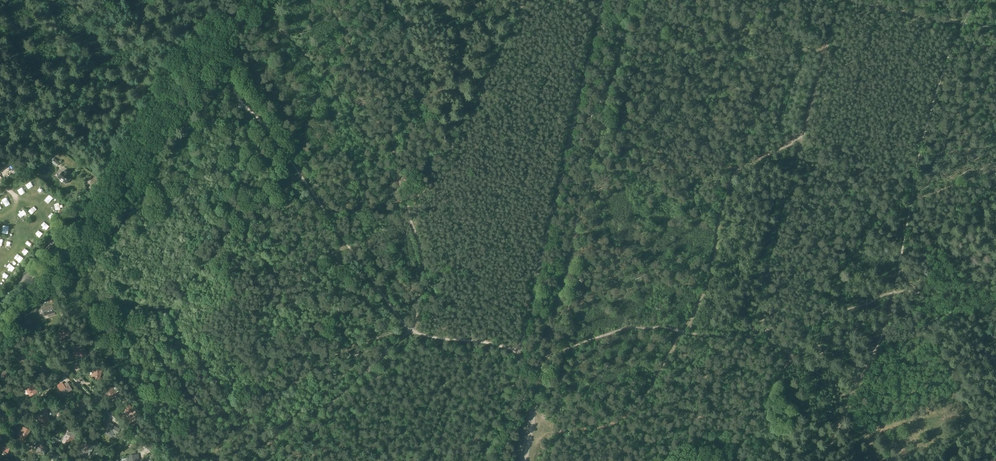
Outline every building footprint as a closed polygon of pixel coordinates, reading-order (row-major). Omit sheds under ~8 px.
[(63,172),(62,172),(58,177),(61,179),(60,180),(62,182),(63,181),(66,183),(68,181),(69,181),(71,179),(70,178),(71,178),(67,176),(69,173),(70,174),(69,174),(70,174),(65,170),(63,172)] [(44,316),(55,313),(53,304),(42,308),(44,316)] [(69,330),(59,329),(59,339),(68,340),(68,337),(71,337),(71,332),(69,332),(69,330)] [(76,348),(71,350),(74,356),(79,354),(80,357),(87,354),(84,345),(76,348)] [(16,352),(13,361),(24,364),(27,354),(23,353),(22,354),(16,352)] [(49,371),(52,368),(47,361),(40,365),(45,373),(49,371)] [(100,380),(103,371),(94,368),(92,374),(93,374),(92,378),(100,380)] [(9,375),(5,369),(0,372),(0,380),(9,375)] [(38,392),(36,388),(32,382),(24,386),(30,396),(38,392)] [(67,382),(64,384),(62,382),(57,385),(60,390),(61,390),(64,395),(72,390),(67,382)] [(111,386),(103,392),(108,399),(117,393),(111,386)] [(82,399),(76,407),(85,414),(90,407),(86,404),(87,402),(82,399)] [(129,405),(124,409),(128,413),(126,415),(129,419),(130,417),(132,419),(138,414),(134,410),(133,410),(129,405)] [(5,414),(2,410),(3,409),(1,406),(0,406),(0,418),(4,423),(9,419),(5,414)] [(47,409),(39,412),(40,417),(39,417),(40,423),(44,422),(45,426),(51,424),(47,409)] [(111,423),(107,428),(105,432),(113,436),(115,433),(117,435),(121,429),(111,423)] [(17,435),(22,437),(21,440),(25,442),(27,439),(26,439),(30,430),(26,428),(22,426),(17,435)] [(77,434),(67,430),(62,442),(68,445),(70,440),(73,442),(77,434)] [(39,438),(34,448),(44,454),(47,448),(42,445),(44,441),(39,438)] [(1,439),(0,445),(0,451),(9,453),(10,446),(8,445),(9,440),(1,439)] [(84,442),(80,453),(89,456),(90,451),(91,451),(93,445),(84,442)]
